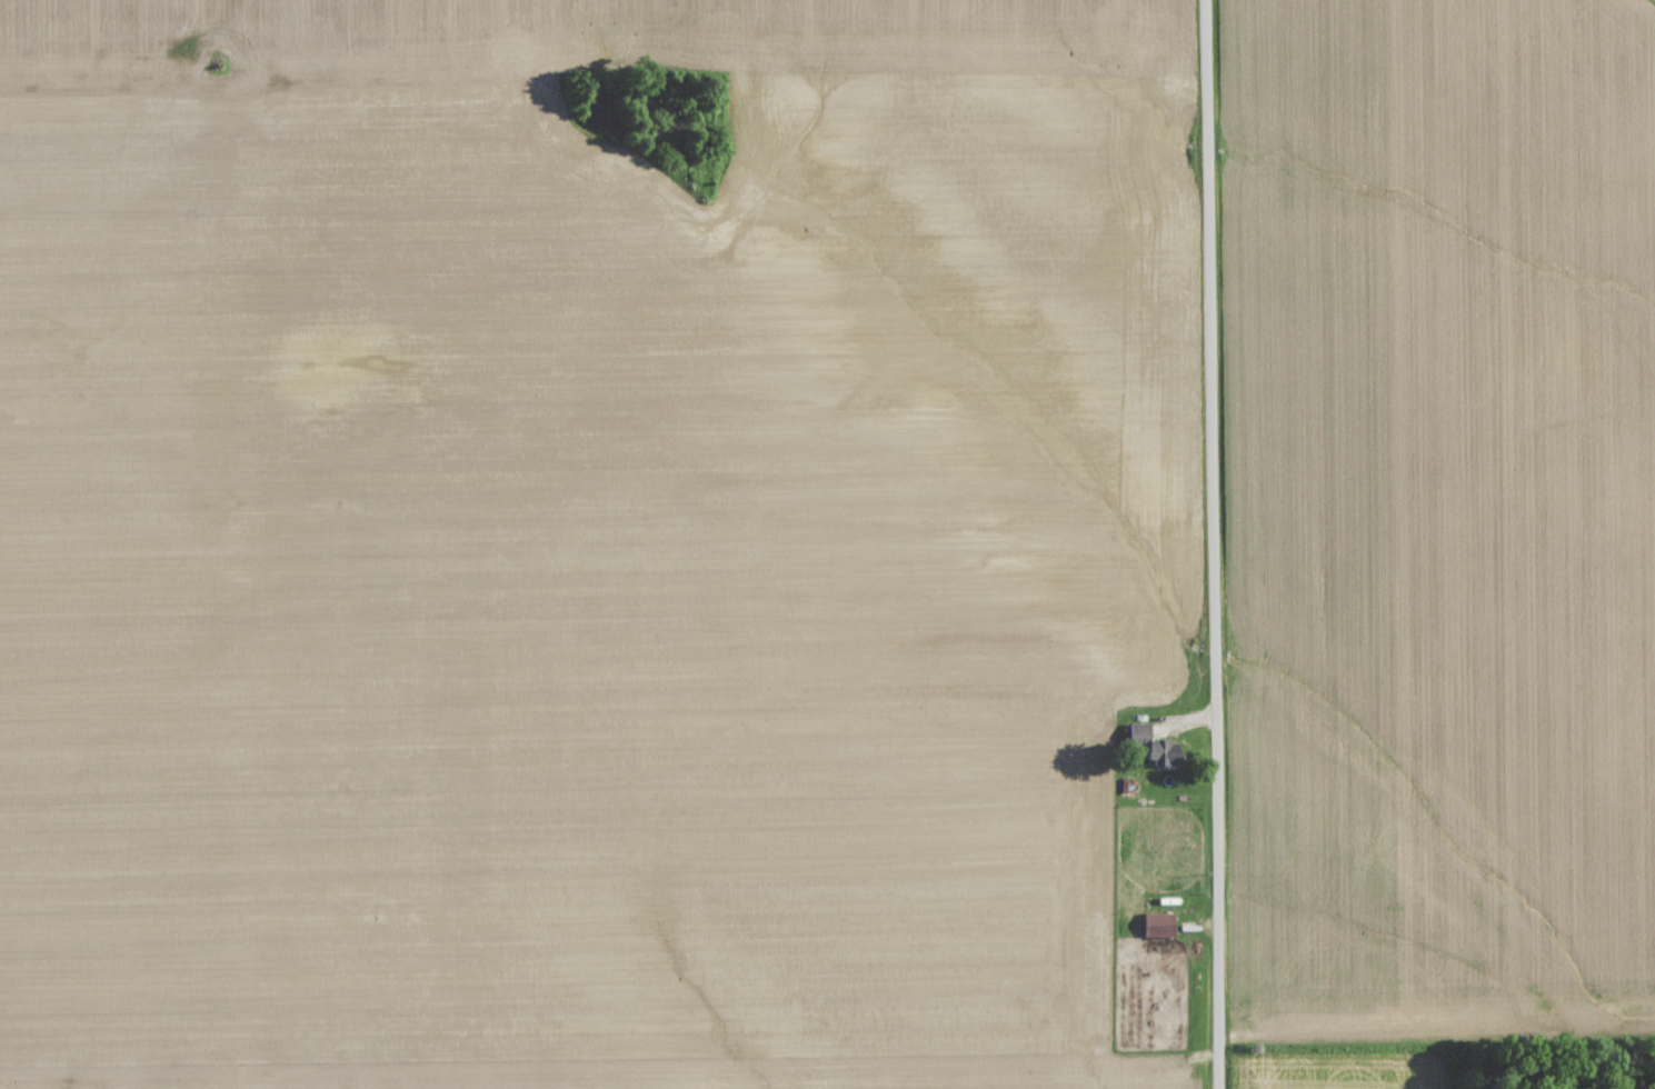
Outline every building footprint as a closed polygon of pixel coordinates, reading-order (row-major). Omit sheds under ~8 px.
[(1135,726),(1136,734),(1153,732),(1152,723),(1135,726)] [(1155,767),(1183,766),(1182,739),(1154,740),(1155,767)] [(1148,919),(1148,937),(1176,937),(1176,918),(1148,919)]
